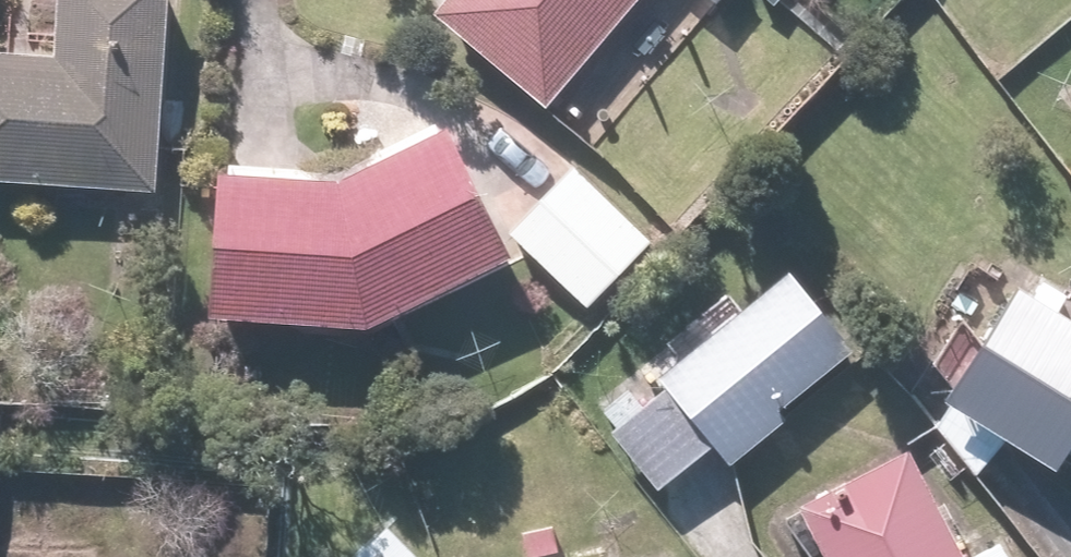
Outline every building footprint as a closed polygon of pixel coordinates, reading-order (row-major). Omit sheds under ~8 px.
[(0,39),(0,185),(177,189),(181,0),(69,0),(68,40),(0,39)] [(556,97),(643,0),(448,0),(556,97)] [(228,307),(379,313),(523,248),(516,232),(463,122),(365,166),(286,163),(287,126),(261,124),(259,162),(234,161),(228,307)] [(587,165),(520,228),(590,302),(657,239),(587,165)] [(800,267),(651,384),(639,368),(601,398),(614,414),(668,483),(723,439),(742,462),(795,420),(789,412),(866,351),(800,267)] [(1019,430),(1067,459),(1070,452),(1070,303),(1033,280),(963,396),(936,422),(985,475),(1019,430)] [(917,445),(801,506),(828,556),(977,556),(917,445)] [(388,528),(356,556),(414,556),(388,528)]
